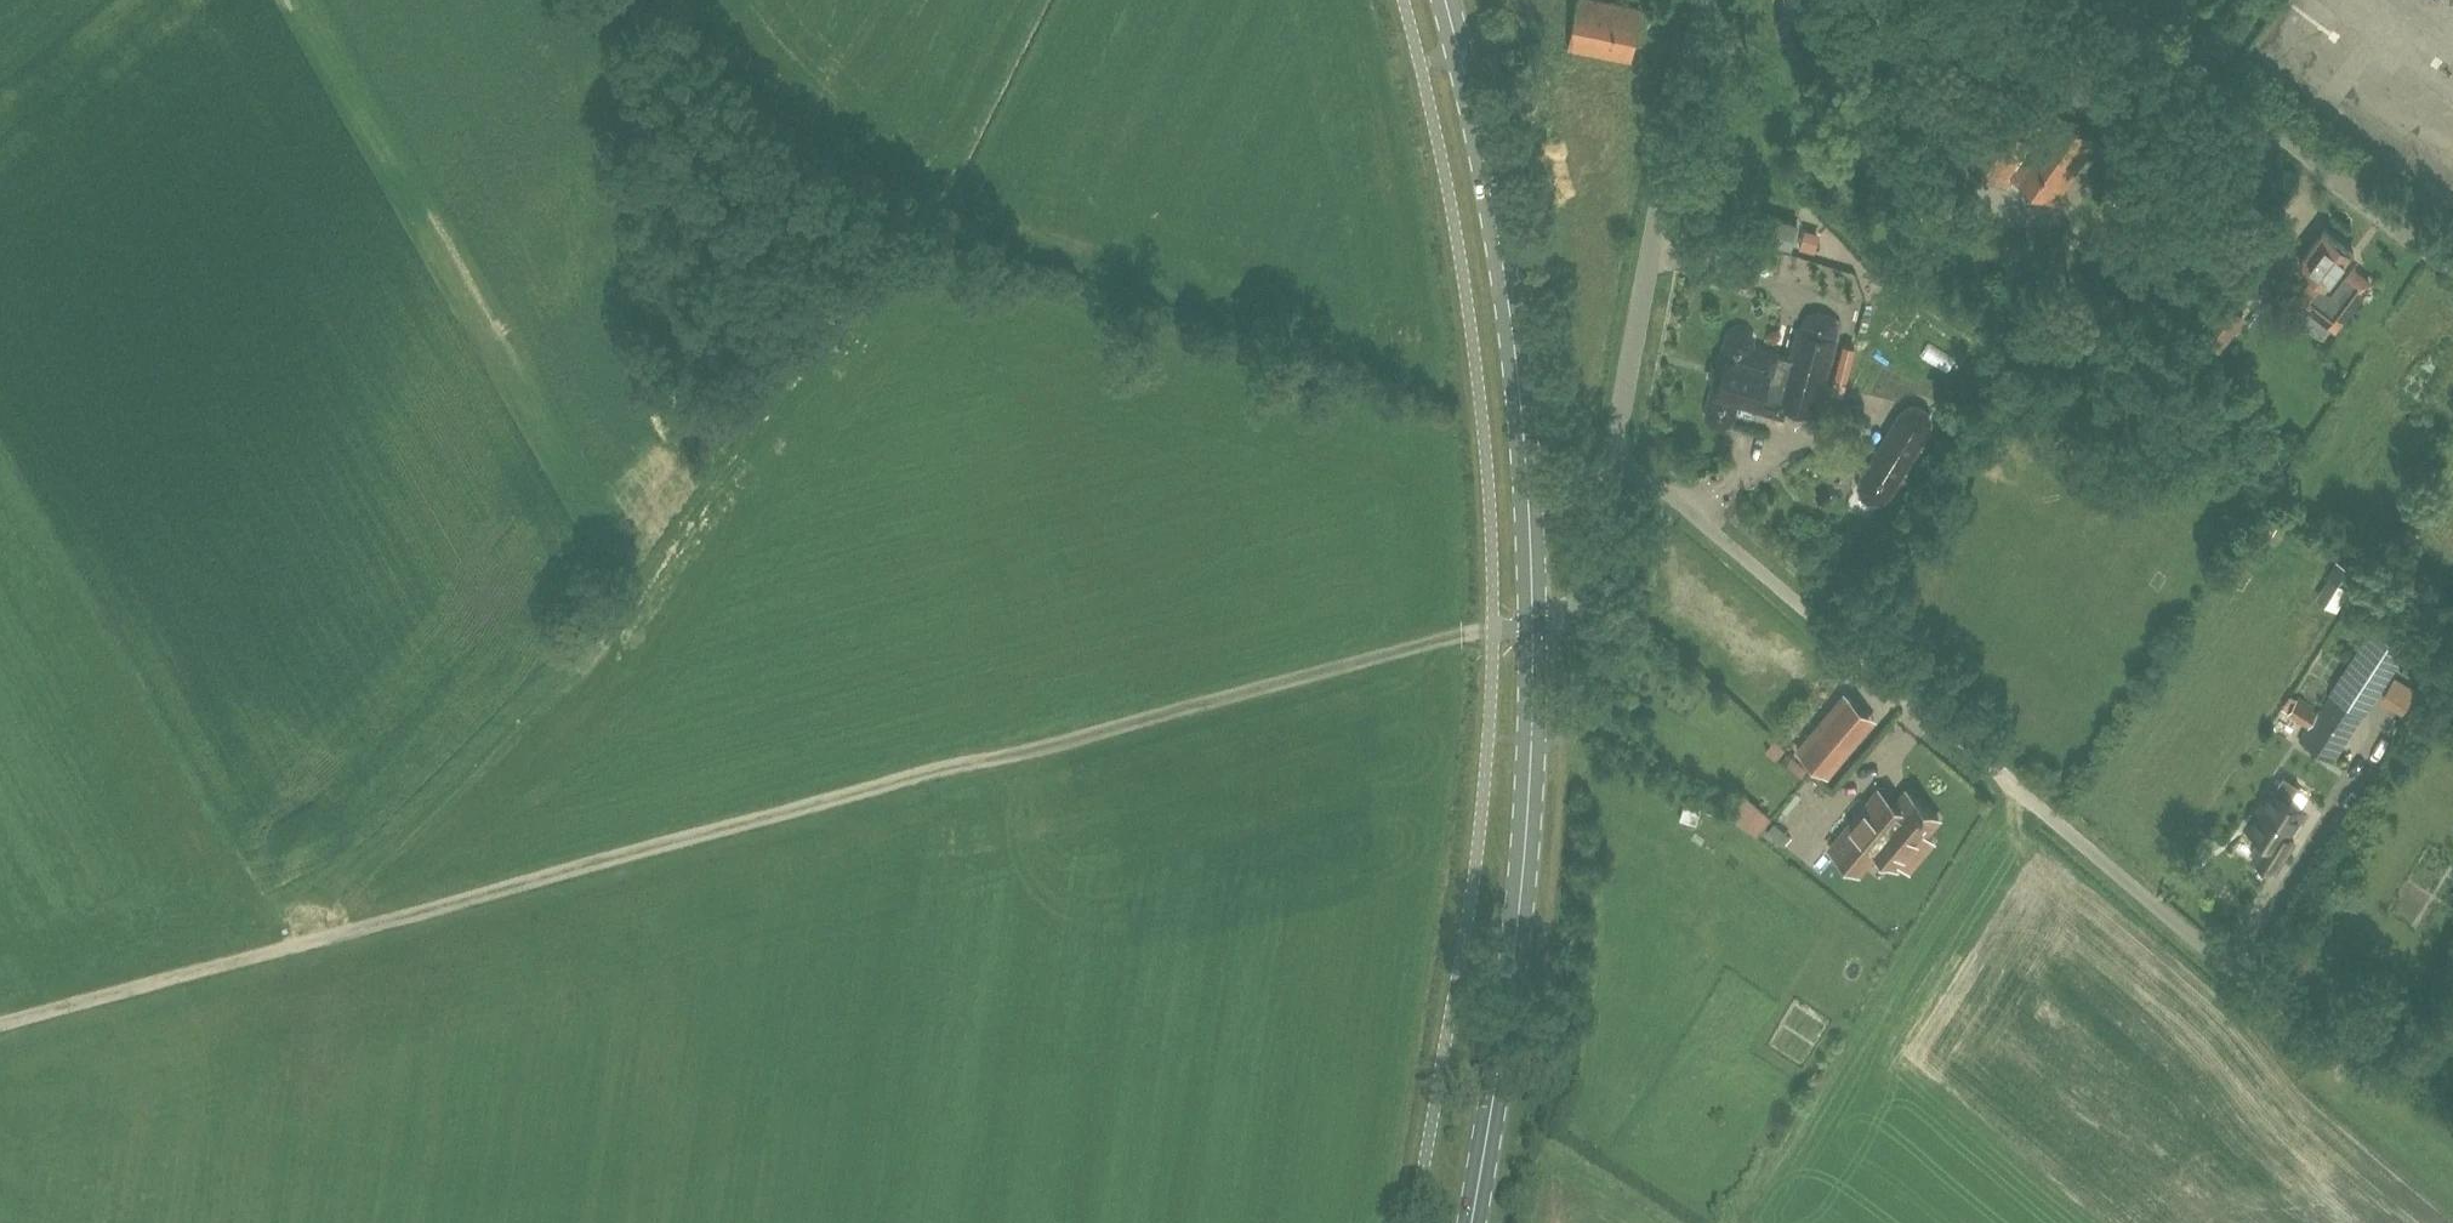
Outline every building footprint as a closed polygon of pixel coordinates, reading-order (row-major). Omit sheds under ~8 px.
[(1641,9),(1599,0),(1578,0),(1568,48),(1630,61),(1641,9)] [(2446,67),(2452,57),(2452,0),(2442,0),(2432,13),(2419,11),(2389,25),(2380,84),(2378,85),(2376,103),(2358,100),(2356,108),(2375,111),(2372,127),(2362,126),(2364,111),(2345,120),(2447,197),(2447,196),(2452,201),(2452,73),(2446,67)] [(2052,203),(2097,140),(2055,110),(2043,126),(2002,97),(1960,156),(2003,186),(2011,174),(2052,203)] [(1791,246),(1797,224),(1767,215),(1761,237),(1791,246)] [(2373,282),(2348,263),(2354,255),(2324,232),(2300,263),(2312,272),(2303,284),(2308,288),(2299,300),(2314,312),(2312,315),(2335,333),(2373,282)] [(2219,352),(2246,316),(2221,297),(2194,333),(2219,352)] [(1779,399),(1778,404),(1815,414),(1835,342),(1834,341),(1836,332),(1836,322),(1828,315),(1818,312),(1808,314),(1803,322),(1800,332),(1798,331),(1788,366),(1777,363),(1779,355),(1752,348),(1752,347),(1753,338),(1747,331),(1739,329),(1730,332),(1726,340),(1718,370),(1723,371),(1720,380),(1715,379),(1707,409),(1707,418),(1712,425),(1720,427),(1728,424),(1733,416),(1738,398),(1759,404),(1761,394),(1779,399)] [(1891,494),(1930,431),(1932,420),(1928,409),(1918,403),(1906,405),(1898,411),(1859,475),(1856,487),(1860,498),(1870,504),(1883,503),(1891,494)] [(2287,714),(2309,728),(2301,741),(2334,762),(2409,642),(2377,622),(2320,711),(2297,697),(2287,714)] [(1827,778),(1876,721),(1845,695),(1797,753),(1827,778)] [(2287,836),(2304,809),(2290,801),(2300,786),(2283,776),(2274,790),(2272,789),(2248,827),(2266,839),(2254,858),(2276,872),(2295,841),(2287,836)] [(1878,790),(1867,803),(1829,848),(1859,873),(1878,851),(1898,867),(1902,863),(1899,860),(1921,834),(1924,837),(1938,819),(1906,791),(1895,804),(1878,790)] [(1731,815),(1744,826),(1763,804),(1749,792),(1731,815)] [(1687,807),(1682,824),(1701,829),(1706,812),(1687,807)] [(1756,836),(1770,847),(1789,825),(1775,813),(1756,836)]
